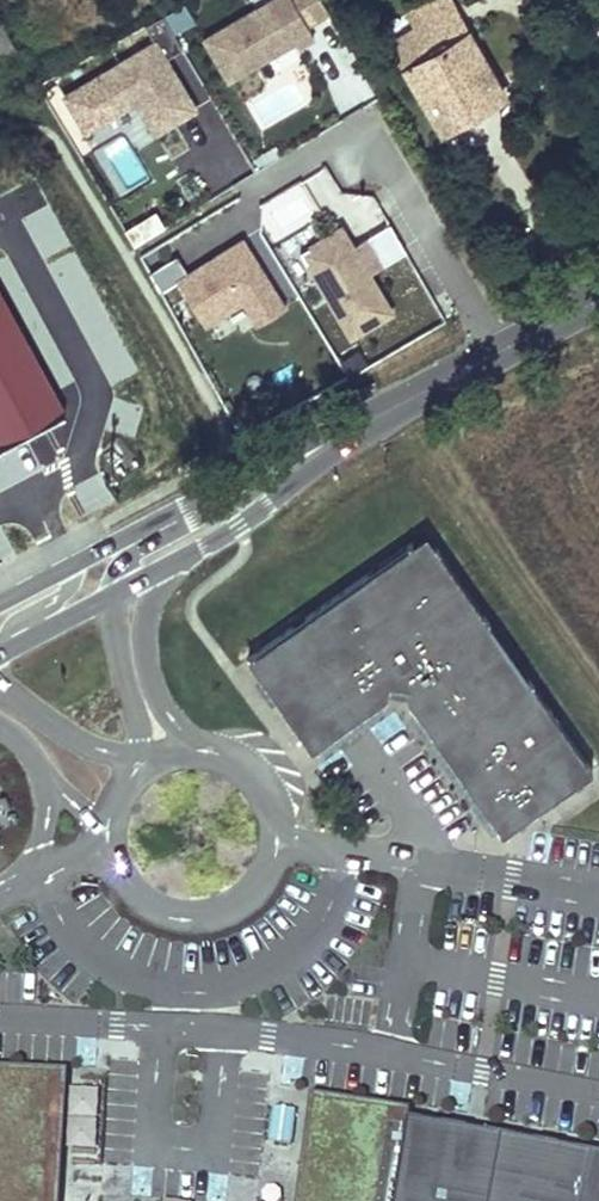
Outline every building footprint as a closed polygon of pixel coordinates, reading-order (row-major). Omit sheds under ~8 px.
[(207,42),(231,82),(297,43),(313,33),(309,26),(331,13),(322,0),(276,0),(207,42)] [(415,30),(448,13),(441,0),(421,0),(404,10),(415,30)] [(184,3),(162,16),(173,34),(195,21),(184,3)] [(442,135),(470,118),(499,101),(448,13),(415,30),(390,46),(442,135)] [(162,16),(144,25),(154,41),(98,75),(119,111),(135,102),(154,133),(195,108),(170,66),(165,69),(161,61),(182,49),(173,34),(162,16)] [(0,29),(0,60),(13,52),(0,29)] [(300,48),(316,38),(313,33),(297,43),(300,48)] [(348,237),(342,228),(336,231),(342,241),(348,237)] [(336,231),(301,252),(352,338),(393,313),(370,275),(387,265),(370,237),(354,247),(348,237),(342,241),(336,231)] [(287,311),(245,241),(188,276),(178,258),(148,276),(160,295),(179,283),(205,327),(245,303),(259,327),(287,311)] [(1,446),(64,412),(53,392),(0,294),(0,444),(1,446)] [(592,768),(425,532),(247,657),(310,748),(386,694),(388,683),(408,687),(406,698),(501,832),(592,768)] [(406,698),(408,687),(388,683),(386,694),(406,698)] [(71,1069),(60,1068),(0,1065),(0,1077),(58,1080),(50,1200),(62,1200),(71,1069)] [(58,1080),(0,1077),(0,1200),(50,1200),(58,1080)] [(72,1089),(70,1108),(95,1111),(98,1092),(72,1089)] [(351,1112),(376,1116),(395,1119),(412,1122),(413,1110),(314,1094),(298,1200),(310,1200),(323,1108),(351,1112)] [(274,1137),(288,1139),(292,1108),(278,1106),(274,1137)] [(592,1159),(412,1122),(395,1119),(376,1116),(351,1112),(323,1108),(310,1200),(598,1200),(598,1161),(592,1159)]
